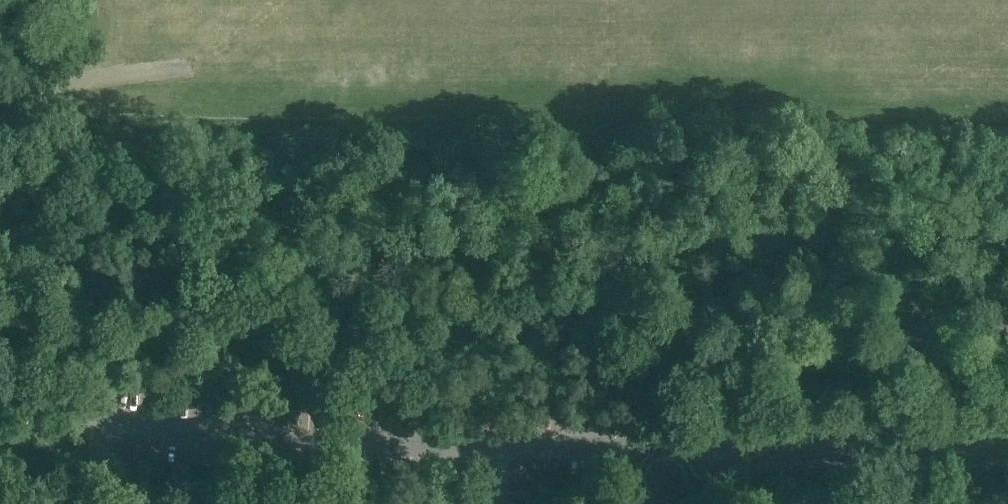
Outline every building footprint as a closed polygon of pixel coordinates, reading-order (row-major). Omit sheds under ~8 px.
[(0,487),(0,503),(16,503),(0,487)]
